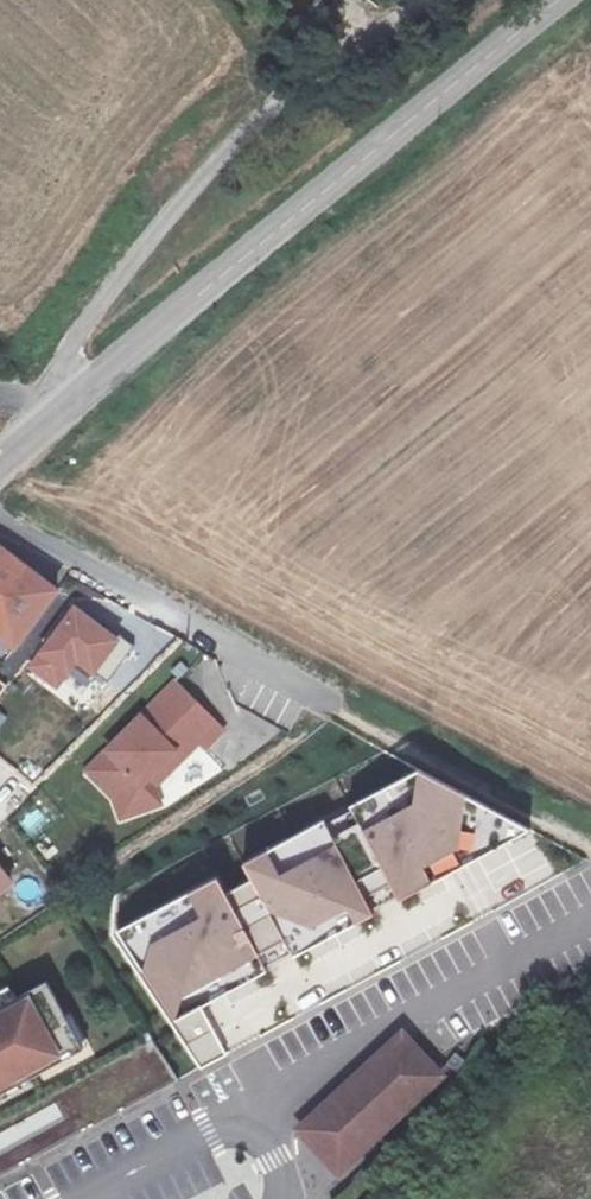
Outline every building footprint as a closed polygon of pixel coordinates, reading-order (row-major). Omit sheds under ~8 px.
[(13,539),(0,530),(0,558),(13,539)] [(13,539),(0,558),(0,572),(18,585),(38,557),(13,539)] [(18,585),(0,610),(0,613),(34,636),(73,579),(38,557),(18,585)] [(18,585),(0,572),(0,610),(18,585)] [(105,679),(130,645),(75,605),(30,666),(58,687),(78,660),(105,679)] [(178,670),(92,761),(120,787),(126,807),(155,798),(144,775),(179,739),(171,731),(187,714),(203,729),(221,711),(178,670)] [(227,717),(221,711),(203,729),(210,735),(227,717)] [(203,729),(187,714),(171,731),(179,739),(144,775),(155,798),(166,794),(157,777),(203,729)] [(423,766),(351,808),(403,896),(527,829),(423,766)] [(247,865),(293,953),(371,911),(325,824),(247,865)] [(10,883),(0,869),(0,891),(10,883)] [(173,1017),(262,971),(216,882),(126,929),(173,1017)] [(82,1046),(45,978),(0,1002),(0,1091),(82,1046)] [(400,1026),(291,1129),(337,1177),(446,1074),(400,1026)] [(175,1086),(159,1051),(0,1123),(0,1165),(175,1086)]
